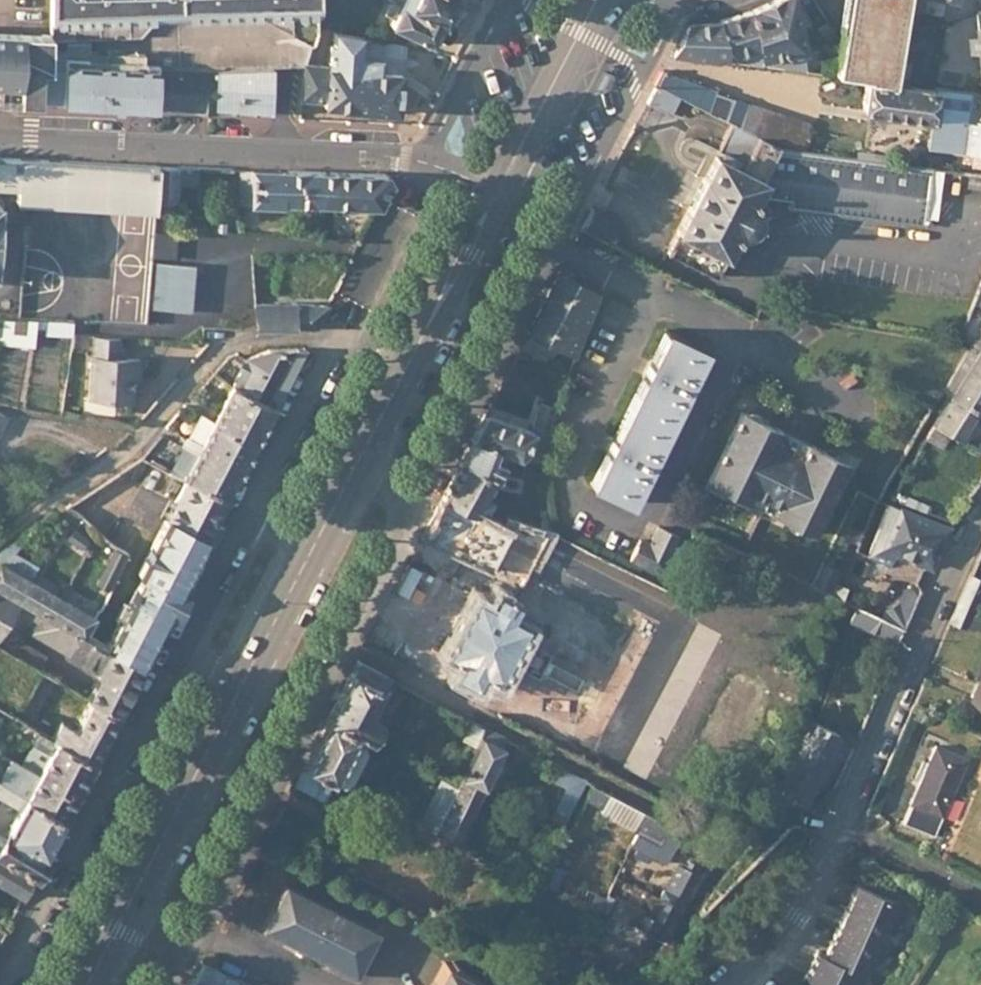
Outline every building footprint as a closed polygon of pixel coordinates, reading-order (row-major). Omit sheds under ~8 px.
[(51,36),(50,40),(64,39),(88,39),(136,38),(144,32),(143,10),(143,0),(52,0),(51,36)] [(143,10),(160,10),(160,0),(143,0),(143,10)] [(160,10),(178,10),(178,20),(259,18),(312,48),(317,34),(316,0),(160,0),(160,10)] [(430,50),(440,29),(443,30),(457,0),(383,0),(392,4),(385,19),(394,23),(390,31),(430,49),(430,50)] [(751,16),(763,60),(804,48),(806,48),(791,0),(782,0),(772,5),(751,16)] [(863,81),(894,84),(907,0),(849,0),(843,49),(840,78),(863,81)] [(720,23),(730,62),(765,67),(763,60),(751,16),(738,19),(720,23)] [(687,27),(674,53),(722,61),(730,62),(720,23),(706,25),(687,27)] [(0,34),(0,104),(37,105),(37,99),(38,75),(59,76),(58,100),(60,100),(61,72),(49,72),(50,53),(50,40),(51,36),(4,35),(0,34)] [(304,71),(301,110),(347,112),(346,115),(395,118),(397,93),(397,80),(403,80),(404,78),(402,78),(403,61),(401,60),(379,58),(379,46),(336,38),(335,53),(332,53),(330,73),(304,71)] [(64,39),(65,54),(88,54),(88,39),(64,39)] [(763,60),(765,67),(776,68),(811,73),(804,48),(763,60)] [(65,54),(50,53),(49,72),(61,72),(60,100),(60,108),(106,109),(106,107),(131,106),(133,71),(108,70),(108,66),(102,66),(93,54),(88,54),(65,54)] [(106,109),(153,112),(155,72),(133,71),(131,106),(106,107),(106,109)] [(153,112),(212,114),(214,75),(155,72),(153,112)] [(214,75),(212,114),(270,117),(272,72),(214,75)] [(656,88),(679,99),(734,126),(739,127),(747,105),(715,94),(716,91),(663,74),(656,88)] [(38,75),(37,99),(58,100),(59,76),(38,75)] [(980,174),(980,99),(936,87),(936,90),(894,84),(863,81),(862,87),(867,88),(864,110),(931,120),(928,146),(965,152),(962,172),(980,174)] [(656,88),(647,106),(670,117),(679,99),(656,88)] [(37,107),(60,108),(60,100),(58,100),(37,99),(37,105),(37,107)] [(783,148),(801,151),(810,123),(765,109),(764,111),(747,105),(739,127),(783,148)] [(766,184),(762,195),(793,199),(792,206),(925,225),(927,216),(934,168),(801,151),(783,148),(739,127),(734,126),(729,134),(720,152),(725,156),(723,159),(766,184)] [(766,184),(723,159),(718,157),(701,188),(696,196),(676,238),(678,238),(669,257),(718,281),(738,244),(743,246),(750,246),(756,244),(759,242),(763,239),(767,234),(769,229),(770,223),(770,218),(768,212),(766,207),(762,203),(759,200),(762,195),(766,184)] [(0,160),(0,191),(18,192),(17,207),(40,208),(41,161),(0,160)] [(41,161),(40,208),(123,212),(125,165),(41,161)] [(125,165),(123,212),(154,213),(154,205),(156,167),(125,165)] [(196,168),(156,167),(154,205),(168,207),(177,207),(178,185),(196,186),(196,168)] [(945,170),(934,168),(927,216),(937,217),(945,170)] [(278,172),(240,170),(239,206),(250,206),(250,208),(281,209),(281,205),(320,207),(320,173),(278,172)] [(320,173),(320,207),(379,209),(390,187),(387,177),(347,175),(320,173)] [(154,205),(154,213),(153,234),(166,235),(168,207),(154,205)] [(580,230),(612,245),(622,225),(591,209),(580,230)] [(225,232),(226,223),(218,223),(218,231),(225,232)] [(153,234),(151,259),(175,261),(176,236),(166,235),(153,234)] [(193,315),(197,268),(157,265),(154,311),(193,315)] [(554,349),(576,362),(601,296),(560,274),(527,335),(554,349)] [(956,342),(970,344),(980,326),(980,325),(980,281),(978,289),(973,300),(956,342)] [(317,331),(328,310),(297,307),(295,304),(256,305),(260,330),(317,331)] [(3,320),(0,335),(0,345),(35,347),(38,329),(39,322),(3,320)] [(77,323),(39,322),(38,329),(43,330),(43,333),(76,334),(77,323)] [(980,326),(970,344),(980,351),(980,326)] [(592,485),(630,504),(707,351),(668,331),(667,334),(677,338),(663,367),(653,362),(652,364),(645,377),(644,380),(654,385),(626,441),(616,437),(615,439),(608,453),(607,455),(617,460),(603,488),(593,483),(592,485)] [(653,362),(663,367),(677,338),(667,334),(653,362)] [(527,335),(520,348),(546,362),(554,349),(527,335)] [(122,338),(95,336),(90,398),(133,401),(135,377),(140,378),(141,359),(121,358),(122,338)] [(970,344),(955,368),(980,383),(980,351),(970,344)] [(286,384),(305,347),(268,349),(245,359),(286,384)] [(275,406),(286,384),(245,359),(232,384),(275,406)] [(955,368),(943,390),(949,393),(978,410),(980,405),(980,383),(955,368)] [(616,437),(626,441),(654,385),(644,380),(616,437)] [(257,442),(275,406),(232,384),(213,421),(257,442)] [(960,439),(978,410),(949,393),(933,423),(947,431),(960,439)] [(485,417),(473,442),(495,451),(521,462),(544,465),(543,455),(541,455),(557,412),(542,406),(531,434),(485,417)] [(744,411),(742,413),(761,422),(762,421),(762,417),(759,414),(758,414),(755,414),(752,415),(751,411),(749,410),(746,410),(744,411)] [(804,528),(815,533),(848,461),(847,460),(828,452),(808,443),(801,458),(774,446),(781,431),(761,422),(742,413),(741,412),(708,485),(720,490),(737,498),(748,503),(752,494),(779,506),(775,515),(787,520),(804,528)] [(200,445),(213,421),(198,413),(185,438),(200,445)] [(227,499),(257,442),(213,421),(200,445),(196,452),(182,479),(184,480),(202,489),(203,487),(227,499)] [(940,443),(947,431),(933,423),(926,436),(940,443)] [(781,431),(774,446),(801,458),(808,443),(781,431)] [(469,450),(491,460),(495,451),(473,442),(469,450)] [(182,479),(196,452),(182,444),(168,472),(182,479)] [(829,450),(828,452),(847,460),(848,457),(844,453),(841,453),(839,454),(838,451),(837,450),(834,448),(831,449),(829,450)] [(467,455),(463,462),(498,479),(505,465),(491,460),(469,450),(467,455)] [(593,483),(603,488),(617,460),(607,455),(593,483)] [(449,485),(442,497),(476,514),(477,513),(499,501),(489,498),(498,479),(463,462),(449,485)] [(202,489),(184,480),(173,500),(164,518),(135,573),(140,576),(103,646),(108,648),(141,666),(161,629),(171,609),(172,607),(179,594),(186,581),(197,559),(206,541),(208,538),(215,523),(216,521),(227,499),(203,487),(202,489)] [(737,498),(720,490),(720,493),(721,495),(722,496),(725,498),(727,499),(728,499),(731,500),(733,500),(735,499),(737,498)] [(752,494),(748,503),(749,506),(751,509),(753,511),(756,514),(758,516),(762,517),(765,517),(767,518),(770,517),(773,516),(775,515),(779,506),(752,494)] [(164,518),(173,500),(167,497),(157,515),(164,518)] [(433,514),(421,538),(487,569),(519,587),(521,583),(547,533),(514,521),(509,529),(477,513),(476,514),(442,497),(433,514)] [(948,528),(953,520),(904,500),(901,508),(948,528)] [(499,501),(477,513),(509,529),(514,521),(515,509),(499,501)] [(901,508),(887,502),(885,509),(944,535),(948,528),(901,508)] [(944,535),(885,509),(868,557),(891,566),(897,553),(930,567),(944,535)] [(804,528),(787,520),(787,523),(788,525),(789,527),(792,528),(794,530),(795,530),(797,530),(800,530),(802,529),(804,528)] [(221,523),(216,521),(215,523),(208,538),(206,541),(210,543),(221,523)] [(85,539),(86,537),(74,529),(68,538),(80,546),(81,545),(85,548),(89,542),(85,539)] [(641,541),(631,561),(661,576),(681,539),(660,529),(651,546),(641,541)] [(107,588),(125,553),(113,547),(96,583),(107,588)] [(19,599),(30,581),(38,567),(13,552),(4,568),(0,566),(0,589),(19,599)] [(197,559),(186,581),(191,583),(202,562),(197,559)] [(498,681),(528,622),(514,615),(528,586),(521,583),(519,587),(487,569),(444,652),(460,660),(453,674),(475,686),(482,672),(498,681)] [(973,613),(980,595),(980,580),(971,575),(958,606),(973,613)] [(59,597),(30,581),(19,599),(35,608),(48,615),(59,597)] [(172,607),(171,609),(177,612),(191,583),(186,581),(179,594),(172,607)] [(903,630),(920,592),(906,585),(898,603),(885,611),(881,619),(903,630)] [(0,589),(0,633),(19,599),(0,589)] [(83,635),(93,616),(59,597),(48,615),(83,635)] [(958,606),(950,622),(966,629),(973,613),(958,606)] [(96,669),(108,648),(103,646),(83,635),(48,615),(35,608),(27,623),(35,627),(33,630),(66,649),(65,651),(96,669)] [(171,609),(161,629),(166,632),(177,612),(171,609)] [(46,656),(18,640),(10,653),(38,670),(46,656)] [(128,692),(141,666),(108,648),(96,669),(97,676),(128,692)] [(360,736),(371,742),(380,725),(367,718),(388,677),(358,662),(328,720),(360,736)] [(35,717),(55,679),(42,672),(22,710),(35,717)] [(117,713),(128,692),(97,676),(87,696),(92,699),(117,713)] [(973,702),(980,706),(980,683),(973,702)] [(95,762),(117,713),(92,699),(80,720),(82,722),(78,730),(62,722),(57,730),(53,738),(95,762)] [(814,718),(773,795),(803,800),(838,732),(814,718)] [(357,741),(360,736),(328,720),(294,786),(324,801),(332,786),(333,787),(336,781),(341,784),(349,779),(352,773),(350,766),(352,761),(360,759),(363,752),(362,744),(357,741)] [(469,741),(478,746),(485,729),(476,724),(469,741)] [(95,762),(53,738),(37,729),(32,739),(52,750),(38,777),(10,761),(0,780),(0,783),(65,819),(95,762)] [(478,746),(464,776),(484,786),(495,791),(506,767),(494,762),(504,739),(485,729),(478,746)] [(932,746),(906,804),(938,819),(964,760),(932,746)] [(552,821),(566,828),(586,782),(559,768),(552,782),(566,789),(552,821)] [(464,776),(448,811),(439,832),(459,842),(484,786),(464,776)] [(21,810),(2,848),(0,842),(0,855),(37,875),(65,819),(0,783),(0,799),(21,810)] [(644,813),(594,786),(587,801),(604,810),(601,815),(637,834),(630,847),(633,848),(644,825),(640,823),(644,813)] [(439,832),(448,811),(432,804),(422,826),(438,834),(439,832)] [(938,819),(906,804),(898,823),(930,837),(938,819)] [(644,825),(633,848),(665,865),(682,834),(653,817),(644,813),(640,823),(644,825)] [(556,842),(538,881),(546,885),(564,846),(556,842)] [(565,850),(556,868),(566,873),(570,875),(579,856),(565,850)] [(25,898),(37,875),(0,855),(0,885),(25,898)] [(556,868),(548,886),(558,890),(566,873),(556,868)] [(687,874),(679,870),(668,891),(671,892),(669,895),(666,894),(662,901),(673,908),(690,876),(687,874)] [(379,934),(286,888),(264,931),(357,977),(379,934)] [(841,913),(881,928),(886,917),(897,913),(899,907),(852,888),(841,913)] [(606,908),(604,913),(615,919),(652,937),(656,940),(663,926),(658,924),(643,916),(644,913),(612,897),(606,908)] [(596,902),(594,908),(604,913),(606,908),(596,902)] [(667,908),(658,924),(663,926),(671,910),(667,908)] [(878,935),(881,928),(841,913),(832,937),(880,955),(884,947),(878,935)] [(641,958),(652,937),(615,919),(605,939),(641,958)] [(877,963),(880,955),(832,937),(822,962),(862,978),(867,967),(877,963)] [(813,959),(804,981),(814,984),(857,984),(860,984),(862,978),(822,962),(813,959)] [(191,984),(219,984),(224,976),(202,964),(191,984)] [(446,965),(435,984),(485,984),(446,965)] [(240,984),(224,976),(219,984),(240,984)]
